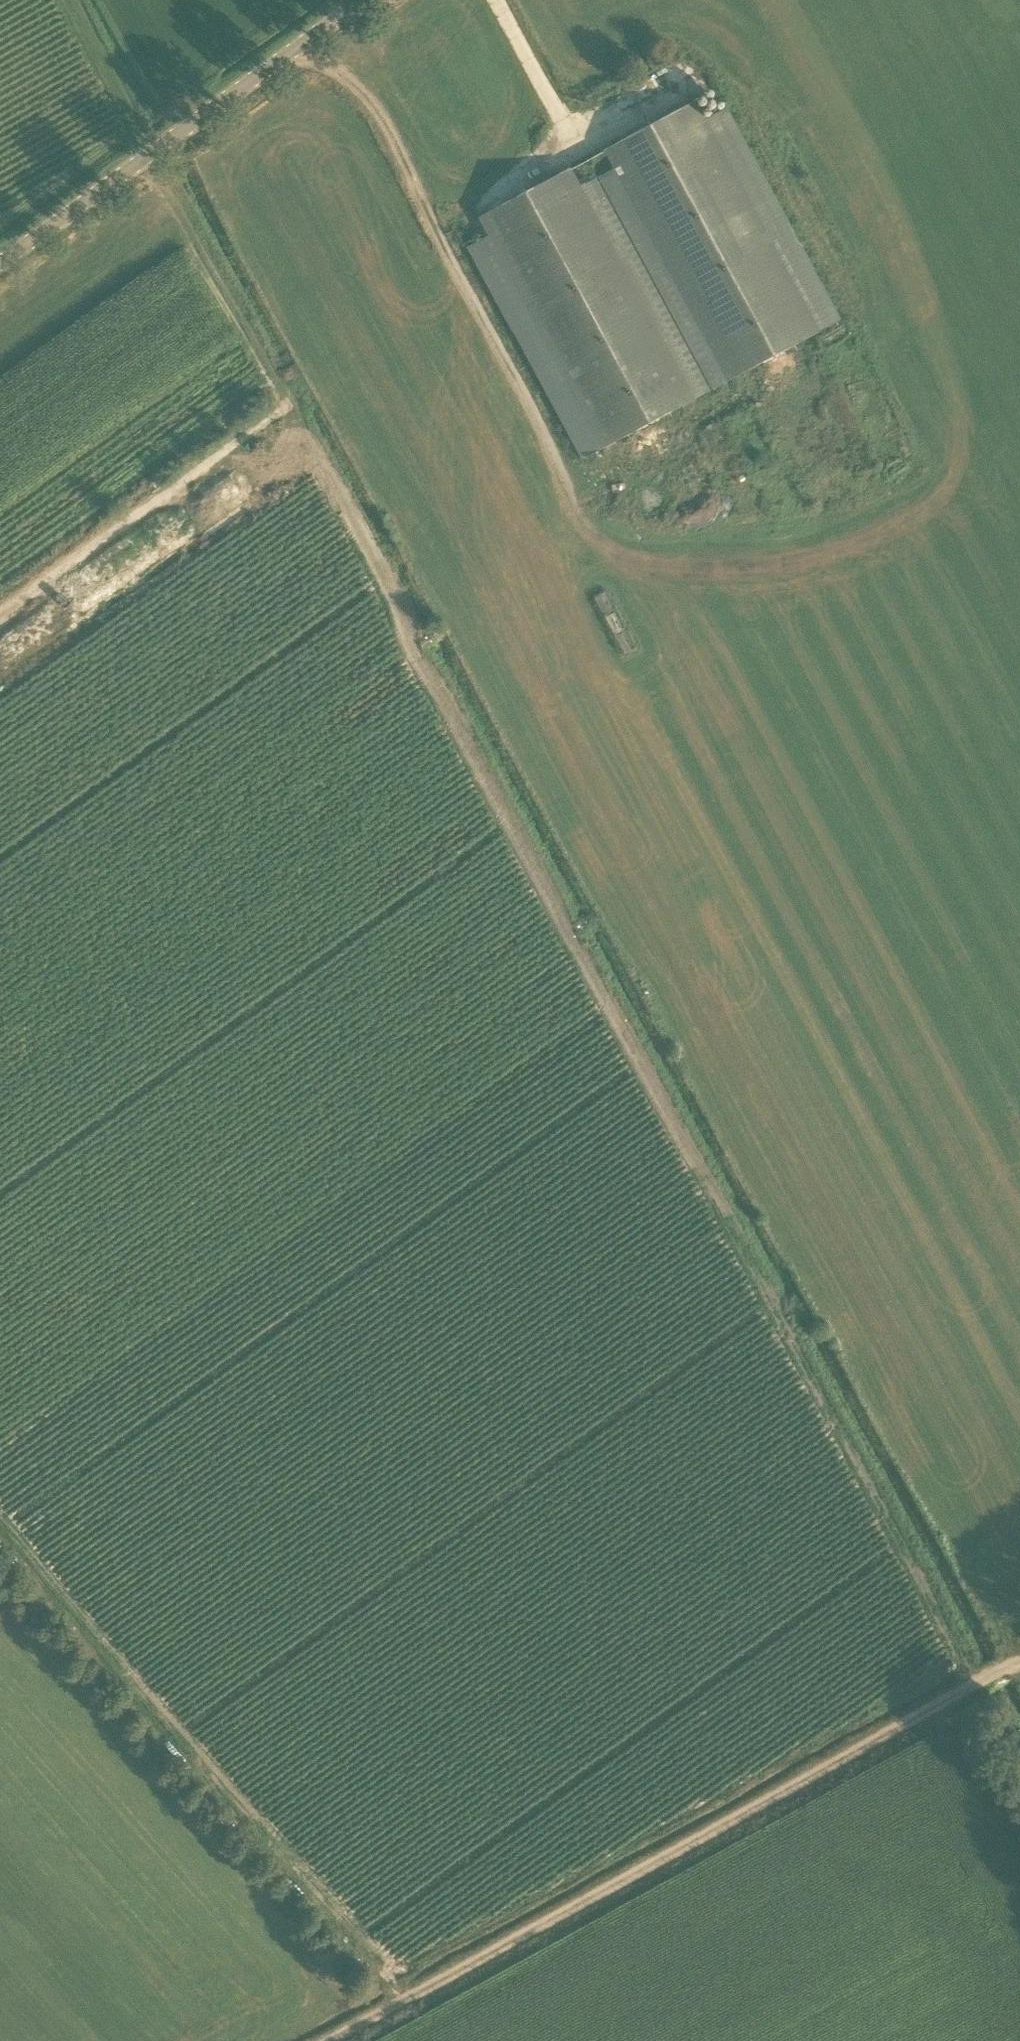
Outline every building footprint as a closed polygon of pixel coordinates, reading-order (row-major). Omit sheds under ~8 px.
[(828,522),(822,512),(876,483),(882,493),(921,472),(726,108),(704,120),(694,102),(604,150),(605,151),(570,170),(569,169),(480,217),(489,235),(467,246),(663,611),(702,590),(697,579),(751,550),(756,561),(828,522)]
